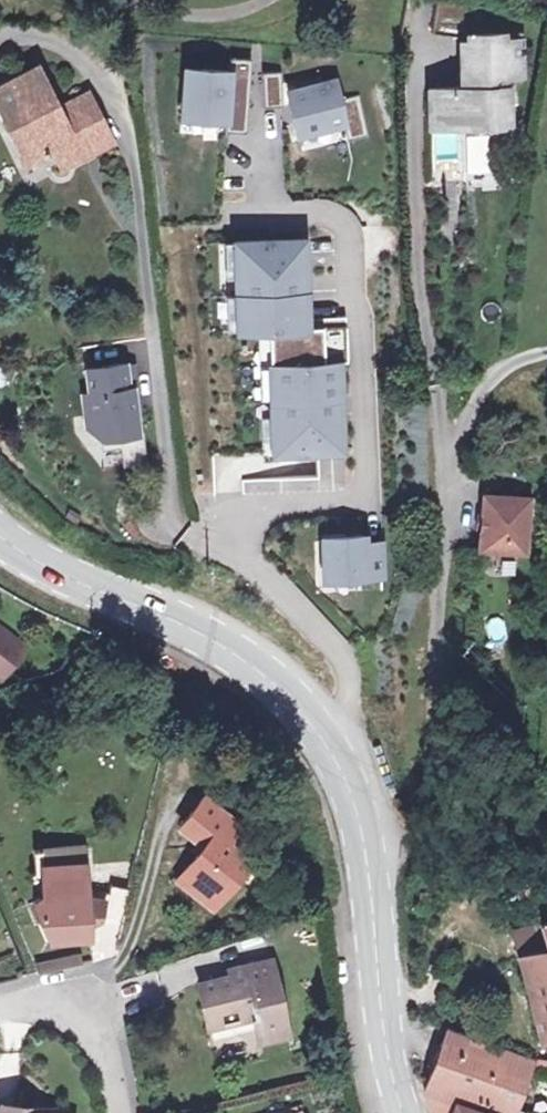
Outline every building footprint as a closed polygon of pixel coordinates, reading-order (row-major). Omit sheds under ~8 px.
[(444,0),(432,0),(428,28),(459,32),(463,2),(444,0)] [(498,42),(498,36),(464,36),(464,42),(457,42),(458,89),(426,90),(426,124),(459,123),(461,124),(461,110),(482,110),(482,124),(484,123),(504,123),(504,88),(500,88),(500,76),(516,76),(515,42),(498,42)] [(232,57),(231,70),(187,66),(183,116),(227,119),(227,130),(248,132),(254,59),(232,57)] [(59,147),(77,137),(73,130),(103,117),(90,90),(54,108),(46,89),(53,86),(41,63),(0,83),(0,94),(32,160),(59,147)] [(284,71),(266,72),(267,107),(285,107),(284,71)] [(337,80),(290,90),(299,135),(346,125),(349,141),(370,137),(361,95),(341,99),(337,80)] [(459,123),(460,133),(484,133),(484,123),(482,124),(482,110),(461,110),(461,124),(459,123)] [(77,137),(87,155),(115,140),(103,117),(73,130),(77,137)] [(87,155),(77,137),(59,147),(68,165),(87,155)] [(305,241),(236,243),(239,333),(269,332),(273,455),(343,453),(342,416),(307,417),(306,401),(341,400),(340,365),(349,364),(348,345),(342,345),(341,328),(308,329),(307,295),(273,296),(273,279),(307,278),(305,241)] [(126,370),(88,375),(95,438),(102,444),(103,454),(120,452),(122,453),(124,470),(145,468),(142,438),(138,439),(133,394),(129,395),(126,370)] [(522,500),(476,496),(471,549),(516,553),(522,500)] [(365,540),(323,541),(323,583),(382,582),(382,547),(365,547),(365,540)] [(484,638),(501,637),(500,614),(482,615),(484,638)] [(5,661),(14,667),(27,650),(0,630),(0,667),(5,661)] [(210,847),(203,855),(191,871),(229,901),(258,864),(234,845),(247,828),(210,798),(187,828),(205,842),(210,847)] [(198,851),(203,855),(210,847),(205,842),(198,851)] [(89,901),(87,852),(38,849),(38,869),(31,872),(40,896),(33,898),(48,937),(89,939),(89,931),(103,927),(108,905),(89,901)] [(221,912),(229,901),(191,871),(182,882),(221,912)] [(513,970),(541,1049),(546,1047),(546,923),(528,929),(538,960),(513,970)] [(513,970),(538,960),(528,929),(502,937),(513,970)] [(256,1036),(285,1029),(268,956),(224,968),(225,973),(195,982),(205,1025),(251,1014),(256,1036)] [(467,1112),(506,1112),(525,1062),(445,1028),(420,1093),(431,1112),(437,1112),(441,1104),(467,1112)] [(287,1037),(285,1029),(256,1036),(258,1044),(287,1037)] [(48,1112),(31,1112),(30,1103),(15,1103),(15,1111),(0,1110),(0,1112),(51,1112),(48,1112)] [(49,1103),(30,1103),(31,1112),(48,1112),(49,1103)] [(303,1112),(301,1104),(269,1112),(302,1112),(303,1112)] [(441,1104),(437,1112),(467,1112),(441,1104)]
